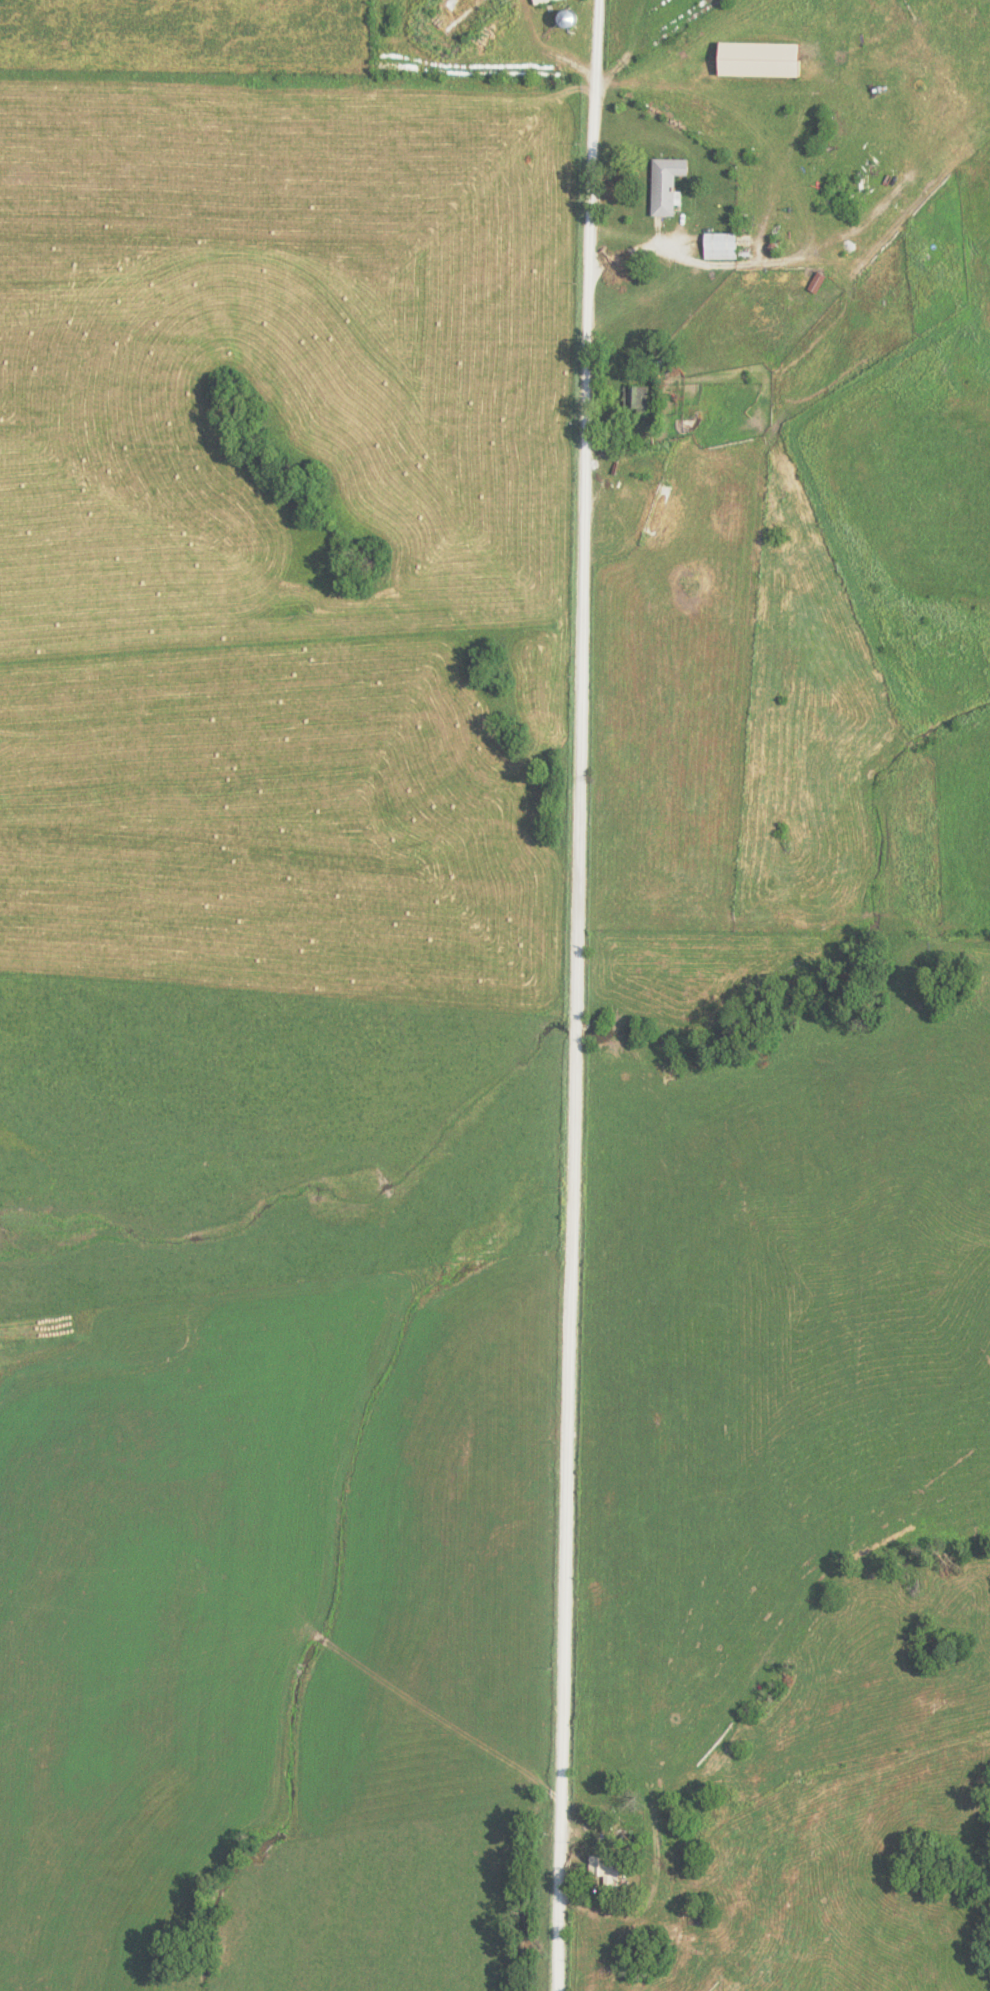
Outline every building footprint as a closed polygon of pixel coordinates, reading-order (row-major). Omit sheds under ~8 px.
[(798,61),(791,61),(791,44),(711,43),(711,76),(798,77),(798,61)] [(660,156),(660,214),(684,214),(684,173),(698,173),(698,156),(660,156)] [(746,257),(746,231),(713,231),(713,257),(746,257)] [(598,1854),(598,1885),(620,1885),(620,1854),(598,1854)]
